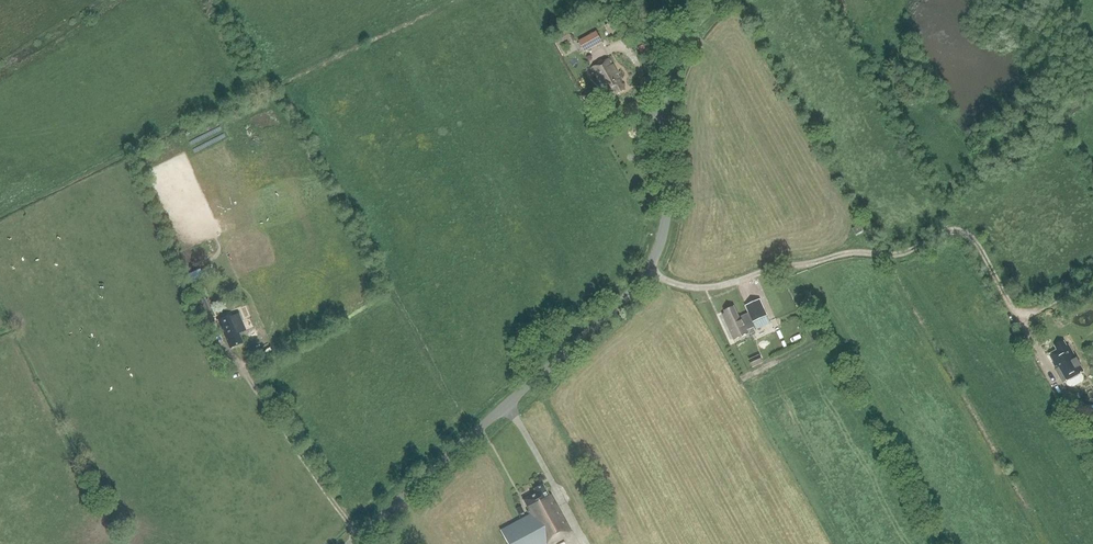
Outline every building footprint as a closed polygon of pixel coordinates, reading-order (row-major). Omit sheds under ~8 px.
[(559,35),(562,41),(571,37),(567,30),(559,35)] [(616,95),(625,90),(619,79),(621,78),(610,59),(592,68),(603,89),(604,89),(607,94),(614,91),(616,95)] [(917,67),(910,71),(914,77),(920,73),(917,67)] [(856,235),(862,231),(859,225),(853,229),(856,235)] [(229,299),(222,282),(214,286),(221,302),(229,299)] [(204,325),(214,321),(211,314),(214,313),(210,302),(207,303),(204,298),(194,302),(204,325)] [(747,329),(754,326),(756,329),(770,323),(767,316),(760,300),(746,306),(749,313),(739,317),(734,306),(724,311),(725,313),(722,314),(733,339),(748,332),(747,329)] [(230,347),(242,342),(238,333),(239,332),(231,315),(219,320),(230,347)] [(1052,362),(1062,380),(1064,382),(1066,381),(1068,385),(1070,386),(1073,386),(1081,382),(1083,379),(1083,376),(1081,372),(1083,371),(1068,344),(1066,346),(1066,345),(1063,346),(1061,342),(1054,345),(1056,349),(1049,353),(1053,361),(1052,362)] [(763,363),(759,355),(749,360),(752,367),(763,363)] [(507,543),(545,543),(570,531),(550,495),(549,496),(543,485),(534,489),(536,493),(523,500),(528,509),(526,511),(529,515),(500,531),(507,543)] [(515,509),(518,515),(524,512),(521,506),(515,509)]
